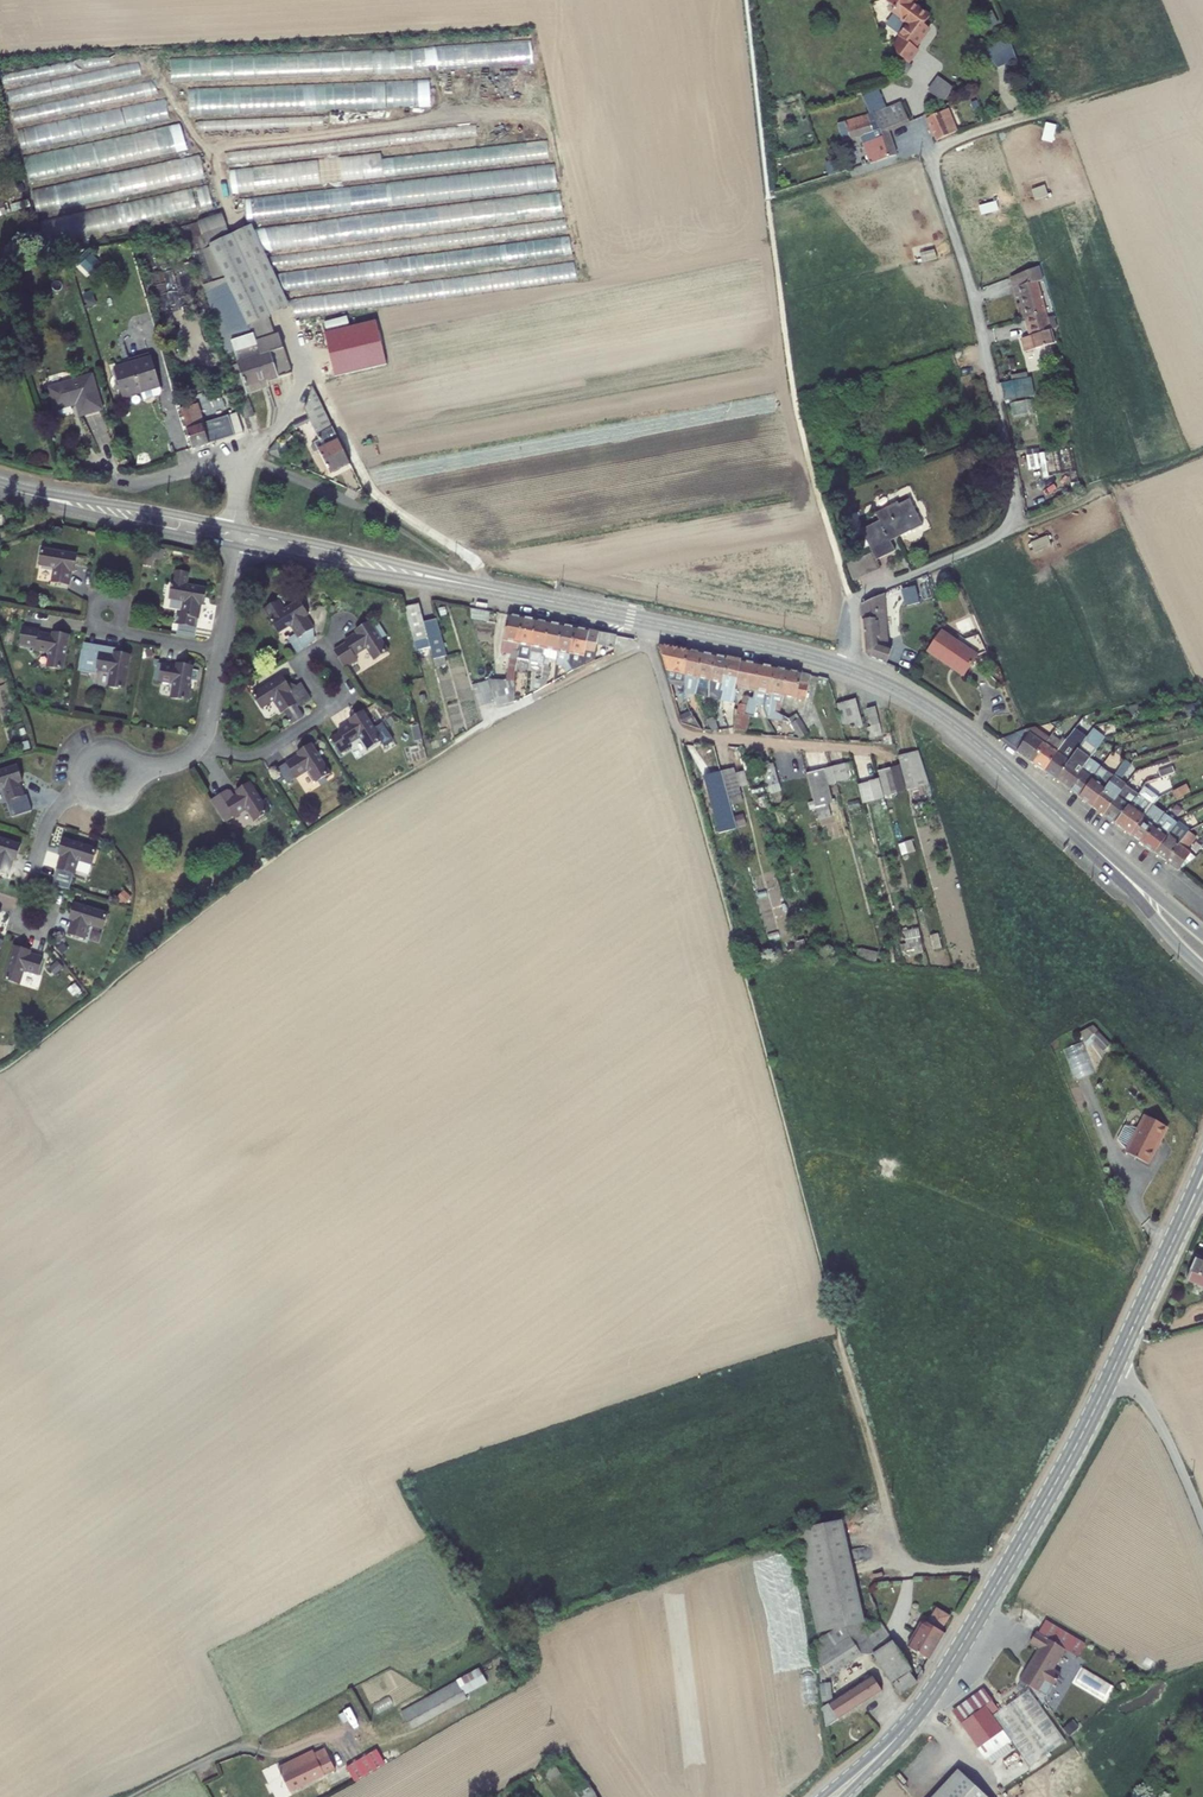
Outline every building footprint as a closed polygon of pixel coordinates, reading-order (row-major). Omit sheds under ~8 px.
[(899,40),(894,48),(898,58),(910,66),(919,52),(915,50),(929,30),(923,27),(929,18),(912,7),(916,0),(888,0),(885,5),(894,12),(891,16),(907,27),(899,40)] [(1011,65),(1012,68),(1020,65),(1011,38),(986,48),(997,71),(1011,65)] [(172,79),(194,80),(195,61),(173,60),(172,79)] [(940,98),(951,84),(938,74),(927,88),(940,98)] [(431,105),(430,79),(388,81),(389,97),(377,97),(378,107),(431,105)] [(124,126),(171,117),(168,99),(121,109),(124,126)] [(884,138),(890,135),(889,131),(910,122),(902,103),(878,113),(875,103),(861,108),(863,117),(838,125),(839,129),(870,119),(874,131),(880,129),(884,138)] [(958,132),(948,110),(927,120),(937,142),(958,132)] [(861,137),(870,164),(896,155),(890,135),(884,138),(880,129),(874,131),(870,119),(839,129),(843,142),(861,137)] [(140,150),(141,157),(186,149),(181,124),(132,133),(136,151),(140,150)] [(50,126),(21,127),(22,145),(51,144),(50,126)] [(530,157),(550,156),(549,142),(529,142),(530,157)] [(10,165),(15,181),(24,179),(19,161),(10,165)] [(231,167),(232,190),(283,188),(282,165),(231,167)] [(145,188),(154,176),(144,168),(138,177),(141,179),(138,183),(145,188)] [(35,205),(40,205),(40,210),(69,208),(68,188),(34,189),(35,205)] [(189,190),(190,207),(211,206),(210,189),(189,190)] [(274,195),(245,198),(247,219),(276,217),(274,195)] [(23,202),(12,205),(13,211),(25,208),(23,202)] [(182,226),(192,252),(205,247),(201,238),(228,228),(221,212),(182,226)] [(211,244),(248,325),(289,307),(252,225),(211,244)] [(1048,318),(1037,282),(1043,280),(1039,266),(1011,277),(1017,298),(1020,298),(1025,318),(1040,314),(1041,319),(1048,318)] [(1022,339),(1025,352),(1055,344),(1048,318),(1041,319),(1040,314),(1025,318),(1031,336),(1022,339)] [(381,319),(322,330),(330,375),(389,364),(381,319)] [(278,334),(257,341),(254,334),(244,337),(231,341),(235,352),(248,393),(260,390),(259,385),(266,382),(292,374),(278,334)] [(161,392),(158,382),(151,357),(114,368),(123,399),(141,393),(144,400),(160,395),(161,392)] [(1027,373),(1030,383),(1040,382),(1037,371),(1027,373)] [(76,405),(80,417),(102,410),(92,375),(48,388),(55,411),(76,405)] [(330,473),(350,462),(313,385),(307,402),(303,409),(309,419),(294,426),(295,428),(310,421),(319,440),(314,443),(311,446),(314,452),(319,452),(330,473)] [(242,400),(247,418),(256,415),(250,397),(242,400)] [(197,405),(195,405),(193,402),(179,406),(194,449),(207,444),(207,443),(244,432),(238,413),(203,424),(197,405)] [(271,455),(279,458),(277,443),(270,450),(271,455)] [(882,560),(901,551),(896,541),(902,538),(928,525),(915,499),(905,505),(903,502),(880,513),(884,520),(866,530),(877,553),(852,564),(858,581),(886,568),(882,560)] [(855,555),(862,552),(859,546),(852,549),(855,555)] [(149,557),(167,558),(167,548),(150,547),(149,557)] [(72,571),(74,571),(77,555),(42,549),(39,565),(55,568),(52,582),(69,585),(72,571)] [(189,573),(177,571),(174,584),(173,583),(169,600),(184,602),(182,615),(178,615),(176,624),(179,625),(194,628),(195,620),(199,620),(201,606),(204,606),(207,590),(187,586),(189,573)] [(905,597),(918,593),(916,587),(903,591),(905,597)] [(866,648),(879,647),(879,646),(888,642),(884,593),(862,603),(866,648)] [(299,600),(270,619),(278,633),(291,625),(297,634),(289,639),(297,652),(307,646),(306,645),(311,642),(313,636),(309,630),(313,628),(306,615),(309,614),(299,600)] [(413,636),(427,632),(424,622),(419,604),(405,607),(413,636)] [(507,615),(501,650),(513,652),(514,651),(516,652),(521,617),(507,615)] [(535,620),(521,617),(516,652),(519,652),(518,661),(517,666),(529,667),(530,662),(531,646),(535,620)] [(435,660),(445,658),(448,657),(437,619),(424,622),(427,632),(428,637),(435,660)] [(195,639),(199,620),(195,620),(194,628),(179,625),(177,636),(195,639)] [(374,659),(388,650),(380,637),(372,625),(369,620),(355,629),(356,631),(344,639),(346,642),(333,650),(344,667),(356,658),(354,654),(366,646),(374,659)] [(544,664),(545,657),(543,657),(548,622),(535,620),(531,646),(530,662),(544,664)] [(380,637),(386,634),(378,621),(372,625),(380,637)] [(556,659),(557,652),(561,625),(548,622),(543,657),(545,657),(544,664),(541,679),(547,680),(549,680),(551,667),(548,667),(550,658),(556,659)] [(573,671),(569,663),(570,654),(575,628),(561,625),(557,652),(556,659),(553,682),(573,671)] [(70,635),(54,632),(53,635),(38,632),(39,630),(21,626),(18,644),(36,647),(35,650),(50,653),(48,667),(64,670),(70,635)] [(615,647),(617,636),(599,632),(590,631),(575,628),(570,654),(585,657),(586,665),(595,661),(595,656),(597,644),(615,647)] [(942,631),(928,652),(964,676),(978,655),(942,631)] [(413,636),(414,641),(428,637),(427,632),(413,636)] [(866,648),(866,655),(869,658),(887,666),(892,648),(888,647),(888,642),(879,646),(879,647),(866,648)] [(81,649),(97,652),(98,646),(82,643),(81,649)] [(686,675),(685,675),(689,650),(659,644),(670,683),(686,686),(686,679),(686,675)] [(96,673),(96,670),(111,673),(109,687),(125,690),(131,655),(122,654),(123,650),(118,650),(98,646),(97,652),(81,649),(79,649),(76,670),(96,673)] [(146,658),(153,656),(152,649),(145,651),(146,658)] [(519,652),(516,652),(514,651),(513,652),(501,650),(501,652),(511,655),(506,681),(489,680),(497,707),(515,701),(517,672),(518,661),(519,652)] [(686,675),(686,679),(686,686),(686,691),(697,695),(699,677),(698,677),(702,652),(689,650),(685,675),(686,675)] [(710,697),(710,689),(711,680),(716,655),(702,652),(698,677),(699,677),(697,695),(710,697)] [(722,690),(724,684),(723,683),(729,658),(716,655),(711,680),(710,689),(720,691),(718,699),(722,700),(724,691),(722,691),(722,690)] [(437,668),(447,665),(445,658),(435,660),(437,668)] [(738,691),(736,691),(737,687),(742,661),(729,658),(723,683),(724,684),(722,690),(722,691),(724,691),(722,700),(721,708),(721,709),(725,708),(725,701),(736,703),(738,691)] [(488,672),(493,671),(491,661),(485,663),(488,672)] [(742,661),(737,687),(755,691),(760,664),(742,661)] [(193,666),(177,664),(177,666),(162,664),(159,681),(174,684),(171,699),(188,701),(191,679),(197,680),(199,671),(193,670),(193,666)] [(745,715),(751,716),(754,717),(757,703),(765,705),(766,696),(771,697),(776,668),(760,664),(755,691),(754,698),(750,698),(748,706),(747,706),(745,715)] [(766,696),(765,705),(765,708),(768,718),(791,723),(789,719),(776,712),(778,704),(782,704),(784,697),(789,670),(776,668),(771,697),(766,696)] [(784,697),(805,701),(811,675),(789,670),(784,697)] [(311,698),(302,684),(292,690),(283,676),(253,695),(262,709),(274,701),(283,713),(297,704),(299,706),(311,698)] [(479,707),(494,702),(488,681),(473,685),(479,707)] [(747,706),(748,706),(750,698),(745,697),(743,705),(741,704),(739,715),(738,730),(743,730),(743,720),(745,715),(747,706)] [(856,721),(857,727),(864,726),(856,699),(838,704),(843,724),(856,721)] [(869,736),(883,732),(881,724),(877,708),(868,710),(872,727),(867,728),(869,736)] [(116,718),(128,720),(129,713),(117,711),(116,718)] [(360,737),(369,750),(382,742),(385,747),(394,741),(383,724),(374,729),(363,711),(349,720),(350,722),(338,731),(340,733),(332,738),(338,748),(346,742),(348,745),(360,737)] [(681,721),(703,729),(693,712),(680,719),(681,721)] [(743,730),(744,733),(747,733),(751,716),(745,715),(743,720),(743,730)] [(791,723),(801,739),(809,734),(797,715),(789,719),(791,723)] [(1067,741),(1045,771),(1056,780),(1093,730),(1081,721),(1067,741)] [(415,742),(424,740),(420,723),(411,726),(415,742)] [(1001,740),(1033,763),(1053,734),(1054,732),(1047,728),(1043,734),(1038,739),(1026,730),(1024,730),(1002,738),(1001,740)] [(1026,730),(1038,739),(1043,734),(1034,728),(1026,730)] [(1068,789),(1090,758),(1105,739),(1093,730),(1056,780),(1068,789)] [(1053,734),(1033,763),(1045,771),(1067,741),(1063,738),(1061,740),(1053,734)] [(18,749),(30,745),(28,739),(16,743),(18,749)] [(296,778),(309,770),(317,783),(330,774),(311,744),(298,753),(299,755),(287,763),(296,778)] [(1108,747),(1100,757),(1105,762),(1114,751),(1108,747)] [(928,785),(930,785),(918,751),(898,756),(898,757),(907,791),(911,790),(914,798),(931,793),(928,785)] [(807,806),(815,804),(807,773),(803,758),(794,761),(802,788),(807,806)] [(1080,797),(1102,767),(1090,758),(1068,789),(1080,797)] [(1132,765),(1126,760),(1114,775),(1092,806),(1104,815),(1126,786),(1127,785),(1121,781),(1132,765)] [(774,763),(762,767),(769,787),(780,783),(774,763)] [(836,781),(848,778),(844,764),(832,767),(835,775),(836,781)] [(21,782),(24,781),(19,765),(0,771),(0,788),(4,787),(8,801),(25,796),(21,782)] [(832,767),(824,769),(826,778),(835,775),(832,767)] [(1102,767),(1080,797),(1092,806),(1114,775),(1102,767)] [(1158,772),(1160,778),(1163,777),(1175,773),(1173,767),(1158,772)] [(722,771),(729,798),(742,795),(735,768),(722,771)] [(885,796),(896,793),(890,768),(878,771),(882,787),(885,796)] [(832,817),(829,805),(833,803),(826,778),(824,769),(807,773),(815,804),(819,820),(832,817)] [(704,776),(720,833),(738,829),(729,798),(722,771),(704,776)] [(872,789),(882,787),(878,771),(868,773),(872,789)] [(1160,778),(1148,782),(1148,783),(1141,789),(1140,792),(1155,802),(1161,796),(1170,792),(1163,777),(1160,778)] [(1142,779),(1136,786),(1141,789),(1148,783),(1142,779)] [(247,809),(255,822),(269,813),(250,783),(236,792),(237,794),(234,796),(231,791),(227,790),(210,800),(222,819),(232,813),(235,817),(247,809)] [(1173,790),(1177,798),(1190,792),(1187,784),(1173,790)] [(1116,824),(1138,794),(1126,786),(1104,815),(1116,824)] [(1143,815),(1151,803),(1138,794),(1116,824),(1131,835),(1145,816),(1143,815)] [(848,803),(851,815),(863,813),(859,800),(848,803)] [(1145,816),(1131,835),(1143,844),(1165,814),(1153,805),(1145,816)] [(1165,814),(1143,844),(1155,853),(1178,823),(1165,814)] [(1178,823),(1155,853),(1167,862),(1189,831),(1178,823)] [(1196,837),(1189,831),(1167,862),(1178,871),(1196,857),(1187,850),(1196,837)] [(15,859),(18,860),(23,844),(0,838),(0,870),(10,873),(15,859)] [(75,874),(80,860),(94,865),(99,849),(65,838),(60,854),(63,855),(58,869),(60,870),(56,885),(68,888),(71,889),(75,874)] [(872,891),(875,903),(884,900),(880,888),(872,891)] [(86,939),(91,925),(105,929),(110,913),(76,903),(71,919),(74,919),(69,933),(86,939)] [(905,940),(908,949),(922,946),(921,937),(905,940)] [(46,957),(31,952),(32,950),(17,945),(6,979),(22,984),(26,970),(41,974),(46,957)] [(55,976),(64,968),(58,961),(48,968),(55,976)] [(74,996),(81,990),(75,983),(68,989),(74,996)] [(1085,1040),(1068,1047),(1079,1078),(1100,1071),(1089,1041),(1098,1037),(1093,1026),(1082,1030),(1085,1040)] [(1145,1116),(1126,1153),(1148,1164),(1167,1128),(1145,1116)] [(1196,1266),(1191,1275),(1202,1280),(1202,1269),(1196,1266)] [(795,1531),(806,1584),(854,1582),(841,1521),(795,1531)] [(817,1659),(829,1676),(862,1654),(843,1627),(863,1623),(854,1582),(806,1584),(817,1632),(836,1629),(814,1643),(817,1659)] [(907,1647),(930,1660),(946,1634),(941,1630),(949,1616),(937,1609),(929,1622),(927,1621),(922,1623),(907,1647)] [(873,1654),(900,1695),(917,1683),(909,1670),(911,1669),(893,1641),(880,1621),(864,1630),(877,1651),(873,1654)] [(1032,1630),(1026,1639),(1037,1646),(1017,1679),(1036,1691),(1043,1680),(1051,1685),(1059,1673),(1050,1668),(1063,1648),(1032,1630)] [(480,1669),(400,1711),(411,1730),(467,1699),(465,1694),(487,1682),(480,1669)] [(833,1701),(823,1707),(826,1727),(883,1691),(872,1676),(833,1701)] [(831,1683),(820,1684),(823,1702),(833,1701),(831,1683)] [(998,1727),(979,1701),(955,1719),(974,1745),(998,1727)] [(383,1764),(376,1751),(346,1767),(353,1780),(383,1764)] [(283,1780),(292,1795),(336,1770),(327,1755),(317,1761),(312,1752),(279,1772),(283,1779),(283,1780)] [(553,1760),(540,1769),(549,1782),(562,1774),(553,1760)] [(918,1796),(982,1796),(985,1793),(950,1762),(918,1796)] [(512,1786),(519,1796),(530,1790),(523,1779),(512,1786)] [(577,1796),(592,1796),(596,1794),(588,1783),(574,1792),(577,1796)]
